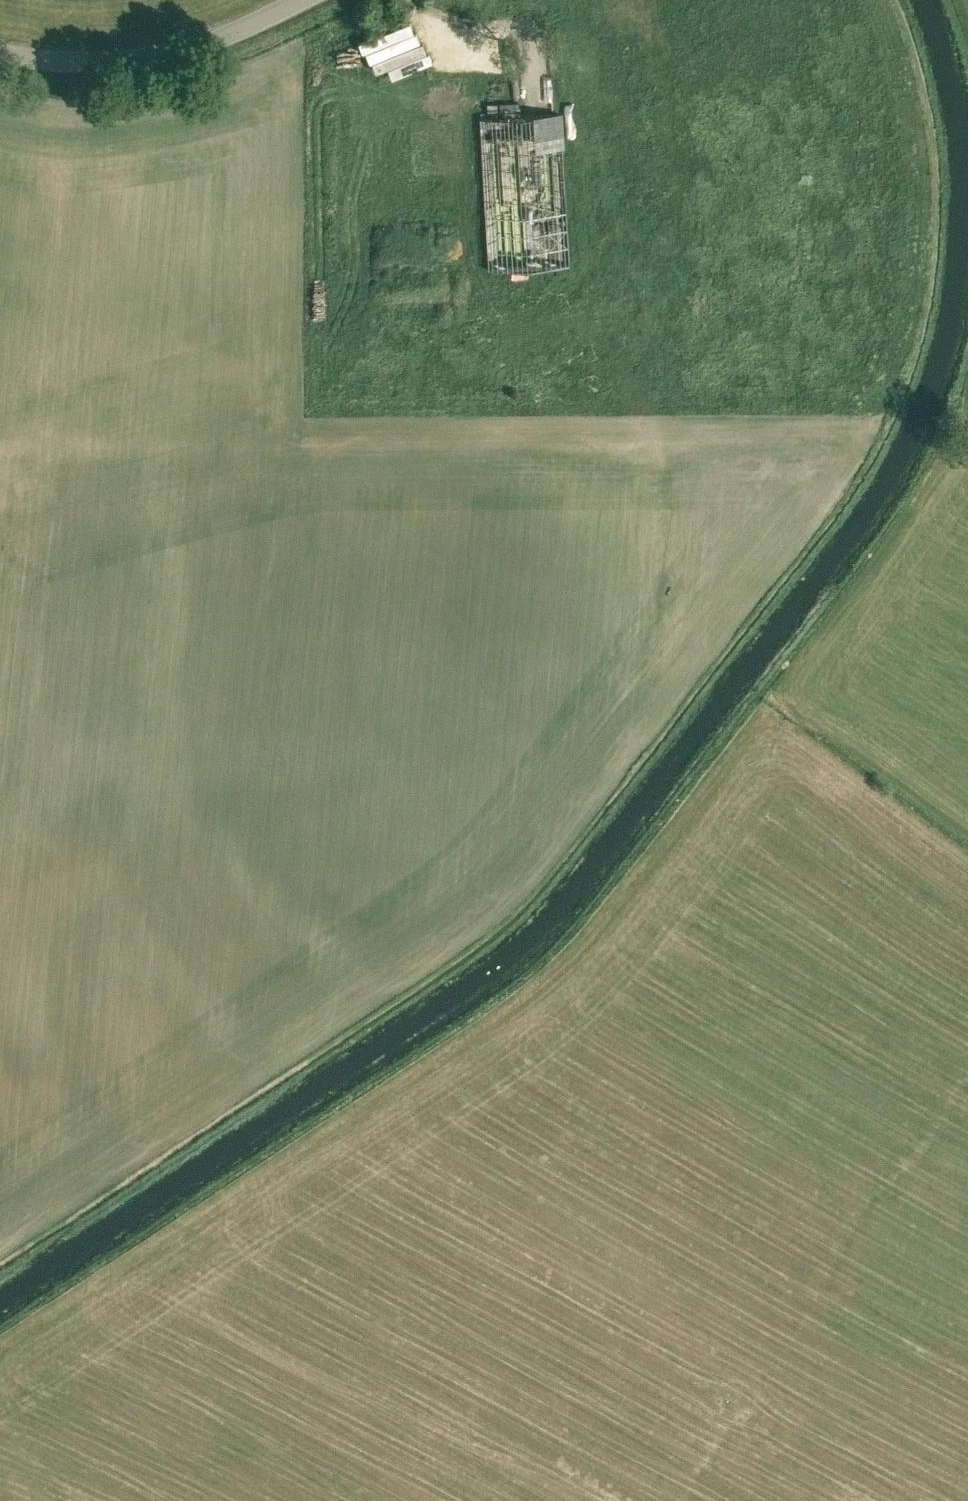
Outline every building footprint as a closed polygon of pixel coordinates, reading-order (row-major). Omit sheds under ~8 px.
[(376,22),(386,65),(434,54),(424,11),(376,22)] [(492,265),(531,265),(530,233),(514,233),(514,218),(491,218),(492,265)] [(570,222),(559,223),(559,241),(571,240),(570,222)]
